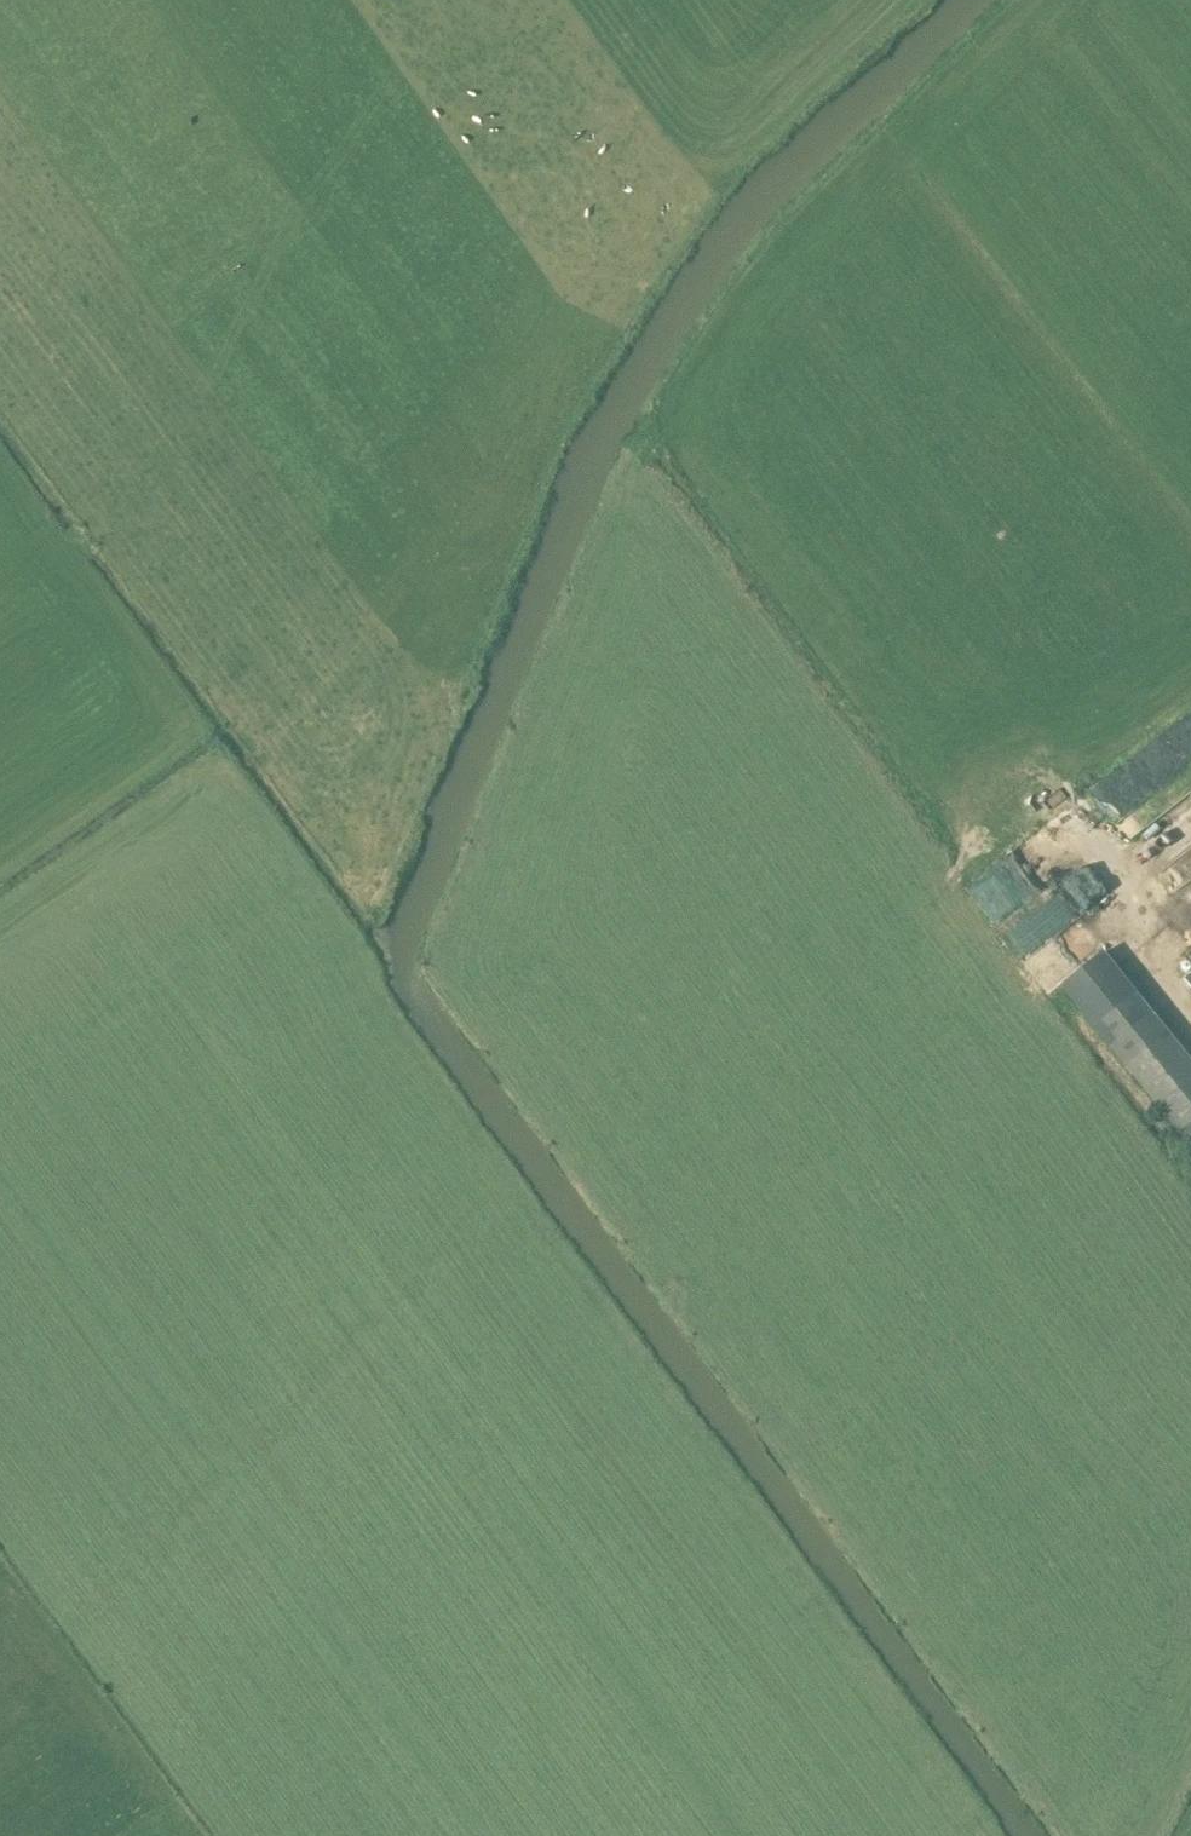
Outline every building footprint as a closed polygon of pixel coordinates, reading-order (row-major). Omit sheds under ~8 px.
[(1190,762),(1190,707),(1121,764),(1147,797),(1190,762)] [(1000,927),(1022,955),(1078,912),(1056,883),(1000,927)] [(1138,991),(1094,1026),(1124,1063),(1190,1147),(1190,1058),(1168,1029),(1138,991)]
